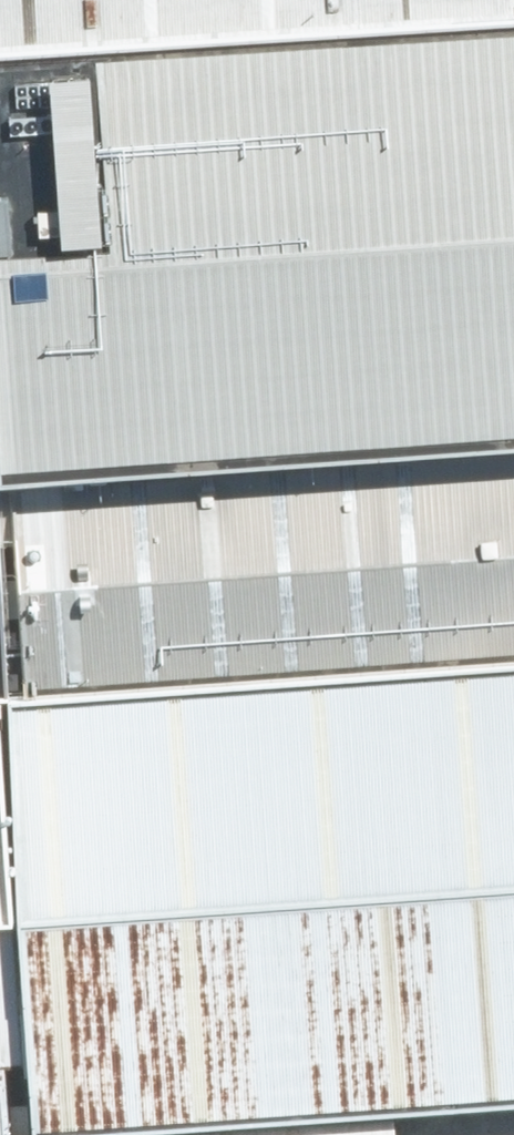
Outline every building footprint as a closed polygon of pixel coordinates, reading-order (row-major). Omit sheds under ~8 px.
[(513,6),(513,0),(0,0),(0,44),(513,6)] [(0,44),(0,245),(0,251),(17,463),(513,426),(513,6),(0,44)] [(0,251),(0,476),(18,475),(17,463),(0,251)] [(17,463),(18,475),(32,686),(513,651),(513,426),(17,463)] [(27,910),(11,688),(32,686),(18,475),(0,476),(0,912),(27,910)] [(32,686),(11,688),(27,910),(44,1134),(74,1134),(389,1112),(513,1103),(513,651),(32,686)] [(0,975),(0,1134),(12,1134),(0,975)] [(74,1134),(390,1134),(389,1112),(74,1134)]
